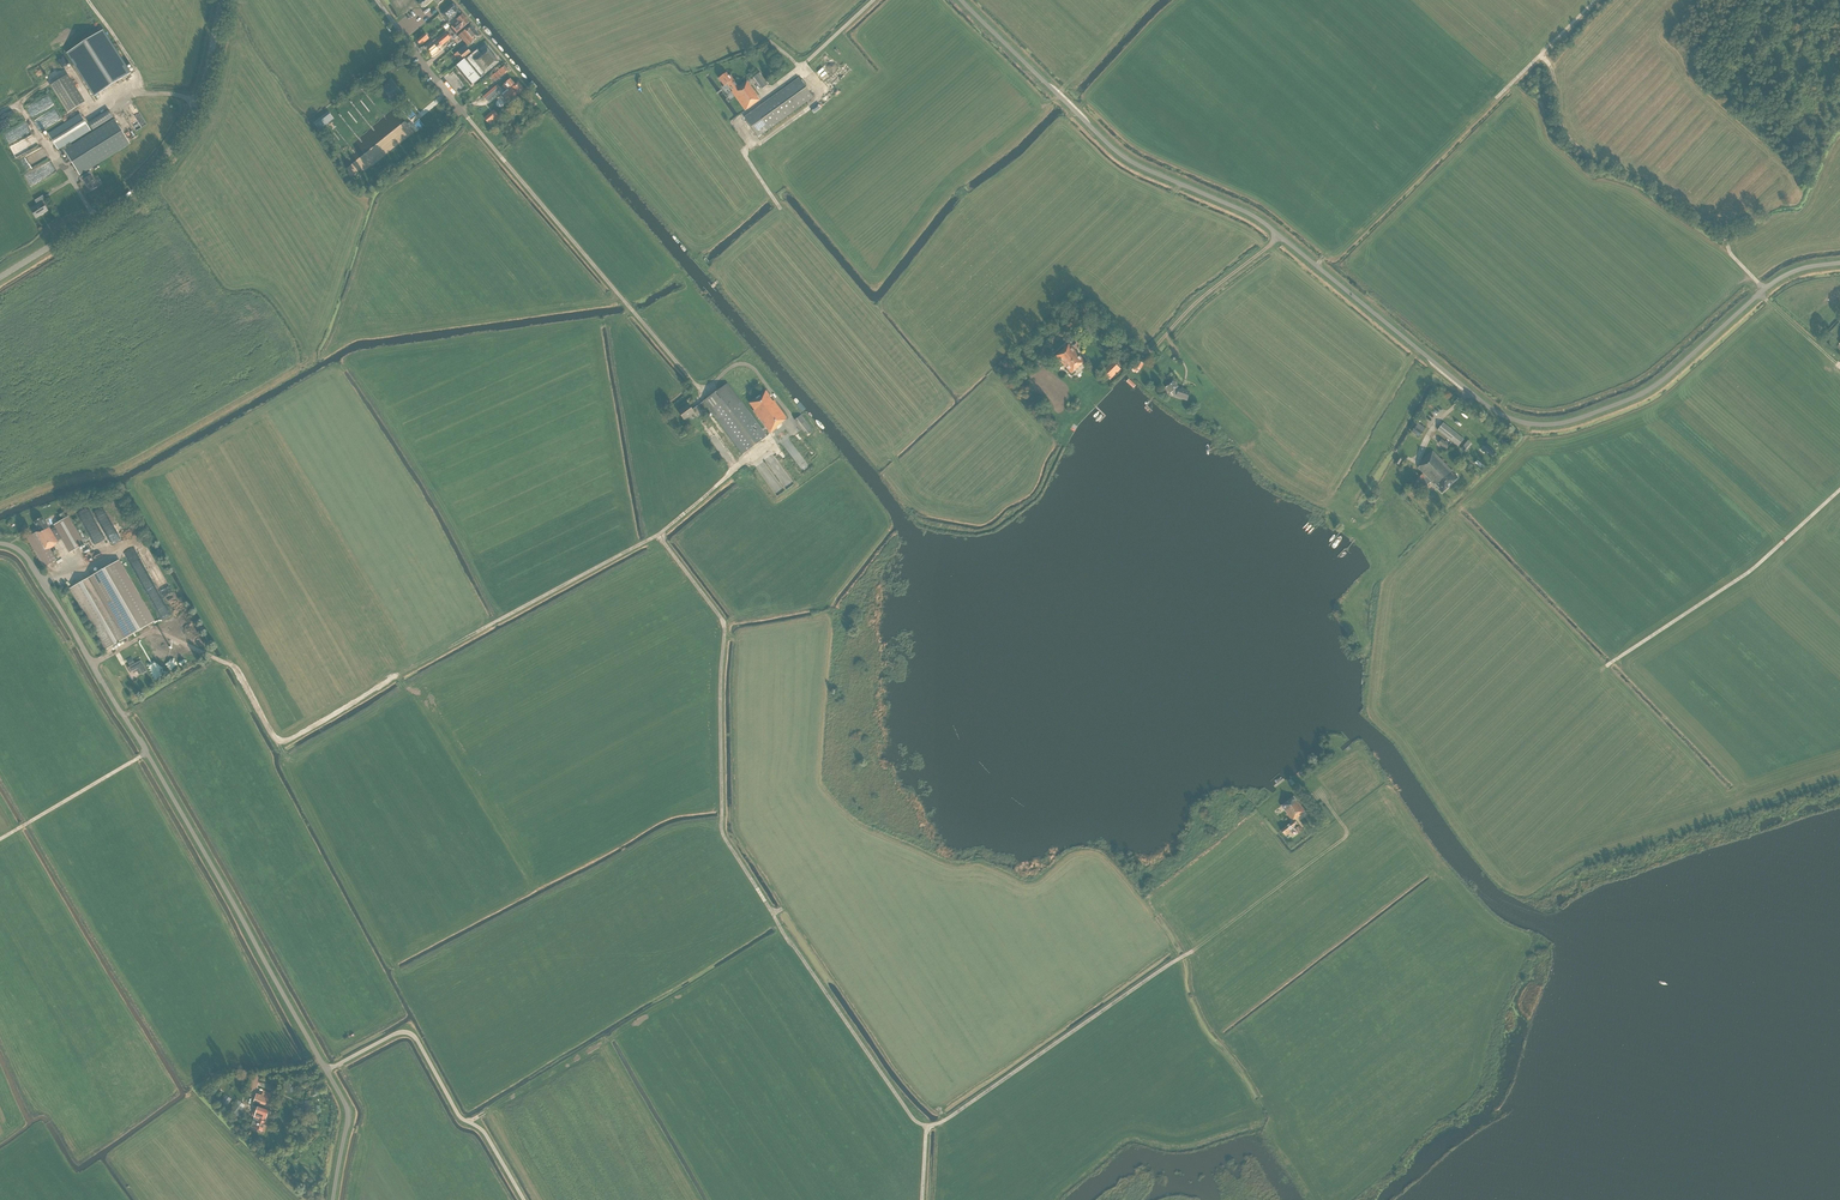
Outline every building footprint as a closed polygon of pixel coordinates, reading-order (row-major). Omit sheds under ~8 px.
[(454,17),(460,12),(453,5),(447,10),(445,12),(448,15),(446,18),(449,21),(451,19),(454,17)] [(457,32),(469,23),(462,15),(456,20),(457,22),(452,26),(457,32)] [(468,45),(479,36),(470,25),(459,35),(467,44),(454,55),(460,61),(471,52),(466,46),(468,45)] [(94,97),(131,73),(103,30),(66,53),(94,97)] [(449,33),(447,35),(446,33),(426,49),(432,56),(442,47),(441,46),(450,39),(450,38),(452,37),(449,33)] [(417,40),(420,44),(428,38),(425,34),(417,40)] [(454,39),(458,44),(463,40),(459,35),(454,39)] [(487,49),(482,53),(478,49),(466,59),(465,58),(455,67),(456,67),(471,85),(471,86),(481,77),(499,62),(498,62),(495,58),(493,56),(488,49),(487,49)] [(496,68),(498,70),(497,72),(491,76),(496,81),(509,71),(504,65),(501,68),(499,65),(496,68)] [(776,74),(779,78),(787,72),(784,68),(776,74)] [(838,71),(835,77),(842,80),(845,74),(838,71)] [(745,110),(759,100),(757,96),(758,96),(747,81),(736,89),(730,82),(732,81),(726,73),(718,78),(724,86),(727,84),(732,91),(732,92),(745,110)] [(762,89),(768,84),(759,73),(753,77),(762,89)] [(85,102),(68,74),(50,86),(67,113),(85,102)] [(758,137),(813,97),(799,78),(744,117),(758,137)] [(525,90),(518,81),(515,84),(510,79),(502,86),(507,91),(508,89),(509,90),(506,92),(513,99),(519,94),(520,95),(525,90)] [(398,92),(390,82),(382,88),(391,99),(398,92)] [(496,92),(493,88),(483,97),(486,100),(496,92)] [(531,108),(537,104),(531,97),(524,103),(528,108),(530,107),(531,108)] [(821,108),(819,106),(812,111),(814,114),(821,108)] [(93,129),(113,117),(109,110),(89,123),(93,129)] [(334,119),(328,112),(314,123),(320,130),(334,119)] [(14,125),(18,123),(17,120),(22,117),(19,113),(16,115),(16,116),(14,117),(13,115),(8,118),(0,123),(0,132),(14,125)] [(80,175),(130,144),(114,119),(67,148),(66,146),(90,130),(80,114),(48,134),(58,150),(63,147),(80,175)] [(489,122),(494,117),(491,114),(486,118),(489,122)] [(90,191),(98,186),(91,175),(89,172),(83,176),(85,179),(83,180),(90,191)] [(43,214),(48,211),(43,202),(42,203),(41,201),(45,199),(43,196),(35,201),(38,205),(31,210),(36,218),(41,215),(40,215),(43,213),(43,214)] [(1072,373),(1085,361),(1080,356),(1079,356),(1076,353),(1076,352),(1069,344),(1056,356),(1072,373)] [(1110,380),(1121,369),(1113,361),(1102,372),(1110,380)] [(1177,389),(1177,388),(1178,387),(1173,381),(1166,388),(1170,392),(1169,393),(1170,394),(1173,391),(1176,395),(1178,395),(1178,396),(1187,399),(1189,392),(1183,390),(1183,392),(1180,391),(1180,390),(1177,389)] [(766,436),(762,430),(727,383),(703,401),(692,410),(688,404),(678,412),(684,419),(693,412),(697,417),(709,409),(742,454),(766,436)] [(782,423),(788,418),(774,400),(772,401),(769,397),(771,396),(766,390),(749,403),(754,410),(753,411),(765,427),(770,433),(783,424),(782,423)] [(807,435),(813,431),(801,415),(795,420),(807,435)] [(1419,437),(1425,429),(1418,423),(1415,428),(1415,427),(1412,432),(1419,437)] [(1458,446),(1464,439),(1443,423),(1437,430),(1458,446)] [(733,459),(716,434),(710,438),(727,463),(733,459)] [(1449,445),(1441,439),(1438,443),(1446,449),(1449,445)] [(1471,443),(1468,440),(1461,449),(1464,451),(1471,443)] [(794,445),(789,447),(786,442),(784,444),(790,454),(797,450),(794,445)] [(1494,451),(1488,446),(1485,450),(1491,455),(1494,451)] [(1433,451),(1426,458),(1421,463),(1422,464),(1418,468),(1424,473),(1416,481),(1423,488),(1431,481),(1437,487),(1437,488),(1438,487),(1439,488),(1438,489),(1442,493),(1459,478),(1454,474),(1453,475),(1452,474),(1453,472),(1433,451)] [(1482,469),(1484,466),(1477,460),(1475,463),(1482,469)] [(70,553),(84,544),(68,517),(54,525),(55,527),(51,529),(48,523),(47,524),(42,517),(34,522),(38,529),(26,536),(44,567),(57,560),(55,557),(59,555),(56,550),(52,552),(50,549),(55,546),(55,545),(59,542),(58,541),(62,539),(70,553)] [(105,650),(155,621),(120,559),(70,589),(105,650)] [(165,596),(173,591),(168,582),(160,587),(165,596)] [(147,671),(141,660),(128,667),(131,672),(139,668),(142,674),(147,671)] [(153,668),(155,676),(164,672),(162,665),(153,668)] [(1301,814),(1305,811),(1298,801),(1297,802),(1296,801),(1297,800),(1294,796),(1281,806),(1291,819),(1290,820),(1290,822),(1291,822),(1286,826),(1281,830),(1284,834),(1290,830),(1291,832),(1296,829),(1299,833),(1303,830),(1295,820),(1302,814),(1301,814)] [(274,1094),(269,1093),(264,1091),(262,1095),(256,1093),(254,1101),(270,1107),(273,1099),(274,1094)] [(226,1106),(230,1101),(224,1097),(221,1102),(226,1106)] [(229,1112),(236,1117),(242,1109),(235,1104),(229,1112)] [(267,1122),(267,1120),(266,1120),(269,1110),(257,1106),(251,1127),(262,1131),(265,1121),(267,1122)]
